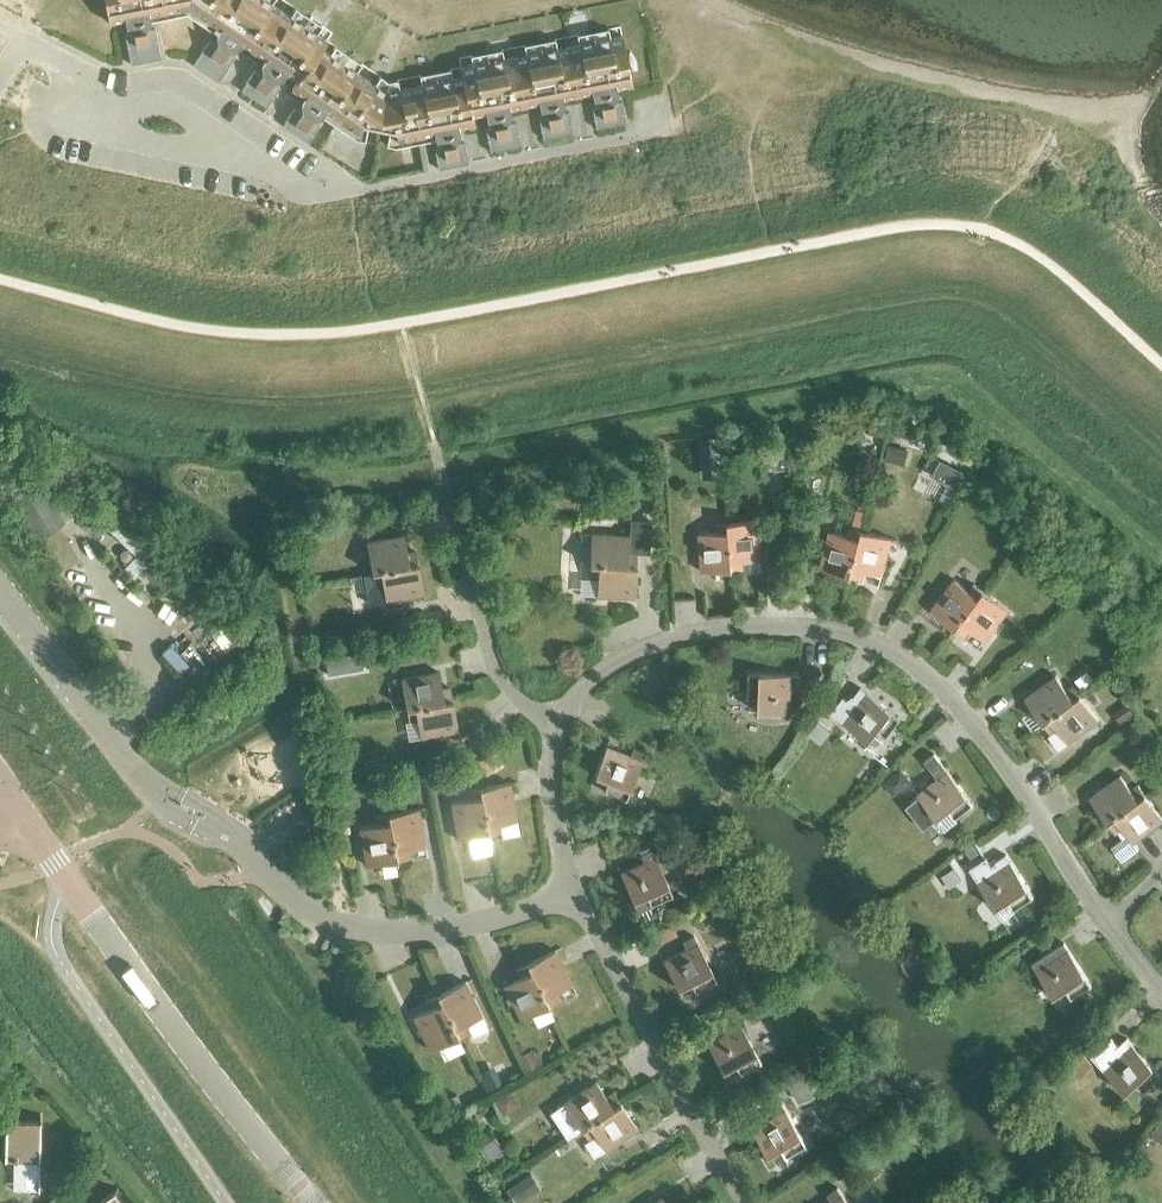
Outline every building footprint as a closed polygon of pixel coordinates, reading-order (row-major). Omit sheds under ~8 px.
[(136,16),(133,0),(104,0),(108,21),(136,16)] [(161,11),(159,0),(133,0),(136,16),(161,11)] [(188,0),(159,0),(161,11),(187,6),(188,0)] [(208,20),(221,0),(189,0),(187,6),(208,20)] [(208,20),(230,35),(253,0),(221,0),(208,20)] [(280,8),(268,0),(253,0),(230,35),(253,50),(280,8)] [(275,65),(303,23),(280,8),(253,50),(275,65)] [(296,79),(324,38),(303,23),(275,65),(296,79)] [(130,63),(160,57),(154,27),(144,29),(147,41),(136,43),(134,31),(124,33),(130,63)] [(594,40),(604,89),(632,84),(622,35),(594,40)] [(226,50),(220,59),(211,53),(217,44),(209,38),(192,64),(218,81),(235,55),(226,50)] [(315,103),(343,62),(321,47),(327,40),(324,38),(296,79),(291,87),(315,103)] [(577,94),(604,89),(594,40),(567,45),(577,94)] [(550,100),(577,94),(567,45),(541,51),(550,100)] [(524,105),(550,100),(541,51),(514,56),(524,105)] [(497,110),(524,105),(514,56),(488,61),(497,110)] [(472,115),(497,110),(488,61),(463,66),(472,115)] [(335,116),(363,75),(343,62),(315,103),(335,116)] [(439,80),(449,129),(474,124),(472,115),(463,66),(460,67),(461,76),(439,80)] [(271,80),(265,90),(256,84),(263,74),(254,69),(241,89),(266,106),(280,86),(271,80)] [(378,126),(386,91),(363,75),(335,116),(355,130),(352,135),(356,138),(365,139),(368,124),(378,126)] [(439,80),(413,85),(423,134),(448,129),(439,80)] [(386,91),(378,126),(389,129),(386,144),(395,146),(400,145),(399,139),(423,134),(413,85),(386,91)] [(595,127),(625,122),(621,101),(612,102),(614,114),(604,116),(601,105),(591,106),(595,127)] [(311,118),(305,128),(296,122),(302,112),(294,107),(282,124),(307,141),(319,124),(311,118)] [(542,138),(572,132),(568,111),(558,113),(560,124),(550,126),(548,115),(538,117),(542,138)] [(490,151),(520,145),(515,121),(505,123),(507,134),(497,136),(495,125),(485,127),(490,151)] [(438,168),(468,162),(464,141),(454,143),(456,154),(446,156),(444,145),(434,147),(438,168)] [(962,468),(941,459),(934,475),(955,485),(962,468)] [(2,481),(37,537),(63,521),(28,465),(2,481)] [(729,522),(732,569),(745,568),(744,559),(762,558),(759,520),(729,522)] [(701,571),(732,569),(729,522),(716,523),(717,531),(699,533),(701,571)] [(850,575),(862,530),(850,526),(847,535),(830,530),(820,567),(850,575)] [(862,530),(850,575),(862,578),(879,583),(882,575),(891,537),(862,530)] [(596,595),(634,596),(636,553),(628,553),(629,535),(590,533),(588,576),(597,577),(596,595)] [(371,571),(417,563),(415,550),(407,552),(403,534),(366,541),(371,571)] [(417,563),(371,571),(374,584),(382,582),(385,600),(423,593),(417,563)] [(955,627),(983,590),(973,582),(968,589),(954,578),(931,609),(955,627)] [(983,590),(955,627),(965,635),(970,628),(985,639),(1008,609),(983,590)] [(406,708),(452,699),(450,687),(441,688),(438,671),(400,678),(406,708)] [(790,687),(799,687),(800,674),(749,672),(748,696),(759,697),(758,711),(789,712),(790,687)] [(1043,722),(1080,694),(1073,684),(1066,689),(1055,674),(1025,697),(1043,722)] [(859,701),(843,722),(868,741),(877,730),(886,736),(900,717),(860,686),(852,696),(859,701)] [(1080,694),(1043,722),(1050,732),(1057,727),(1068,741),(1099,719),(1080,694)] [(859,701),(852,696),(851,695),(847,699),(843,696),(831,711),(843,722),(859,701)] [(452,699),(406,708),(408,720),(416,719),(420,736),(458,729),(452,699)] [(807,731),(819,741),(829,728),(817,718),(807,731)] [(633,747),(630,755),(605,745),(594,775),(607,779),(603,790),(626,799),(645,751),(633,747)] [(938,829),(944,830),(957,821),(954,818),(973,803),(934,752),(924,760),(937,777),(917,793),(936,818),(932,821),(938,829)] [(1108,821),(1145,793),(1138,783),(1131,788),(1120,774),(1089,797),(1108,821)] [(479,787),(488,834),(500,831),(499,823),(516,819),(509,782),(479,787)] [(380,786),(367,789),(368,798),(382,796),(380,786)] [(458,839),(488,834),(479,787),(467,790),(469,798),(451,801),(458,839)] [(1108,821),(1115,831),(1117,830),(1123,837),(1111,846),(1122,860),(1138,848),(1133,841),(1161,819),(1161,816),(1145,793),(1108,821)] [(388,813),(396,859),(408,857),(407,849),(425,846),(418,808),(388,813)] [(366,865),(396,859),(388,813),(375,815),(377,824),(359,827),(366,865)] [(645,895),(650,904),(672,894),(651,848),(640,853),(643,861),(619,872),(632,900),(645,895)] [(1013,909),(1033,896),(1006,853),(990,863),(986,856),(969,867),(995,908),(1007,900),(1013,909)] [(648,932),(654,944),(677,933),(671,921),(648,932)] [(689,981),(694,991),(716,980),(693,934),(682,940),(686,948),(662,960),(677,988),(689,981)] [(1065,988),(1071,997),(1091,984),(1064,941),(1031,962),(1053,996),(1065,988)] [(527,963),(548,1005),(559,999),(555,992),(571,984),(554,949),(527,963)] [(520,1019),(548,1005),(527,963),(516,968),(519,976),(503,984),(520,1019)] [(437,994),(457,1036),(469,1031),(465,1023),(481,1015),(465,981),(437,994)] [(430,1050),(457,1036),(437,994),(426,999),(429,1007),(413,1015),(430,1050)] [(734,1063),(739,1073),(760,1061),(736,1016),(724,1023),(729,1030),(706,1043),(721,1070),(734,1063)] [(1111,1037),(1091,1055),(1104,1069),(1125,1092),(1135,1083),(1143,1091),(1161,1074),(1126,1037),(1118,1044),(1111,1037)] [(580,1128),(619,1102),(612,1091),(605,1096),(595,1081),(563,1102),(580,1128)] [(781,1147),(787,1156),(808,1144),(781,1100),(770,1107),(775,1114),(753,1128),(769,1155),(781,1147)] [(619,1102),(580,1128),(587,1138),(594,1133),(604,1149),(636,1127),(619,1102)] [(25,1189),(39,1189),(40,1120),(5,1119),(4,1160),(25,1160),(25,1189)] [(837,1186),(827,1194),(831,1201),(828,1202),(849,1202),(837,1186)] [(112,1191),(97,1202),(122,1202),(112,1191)]
